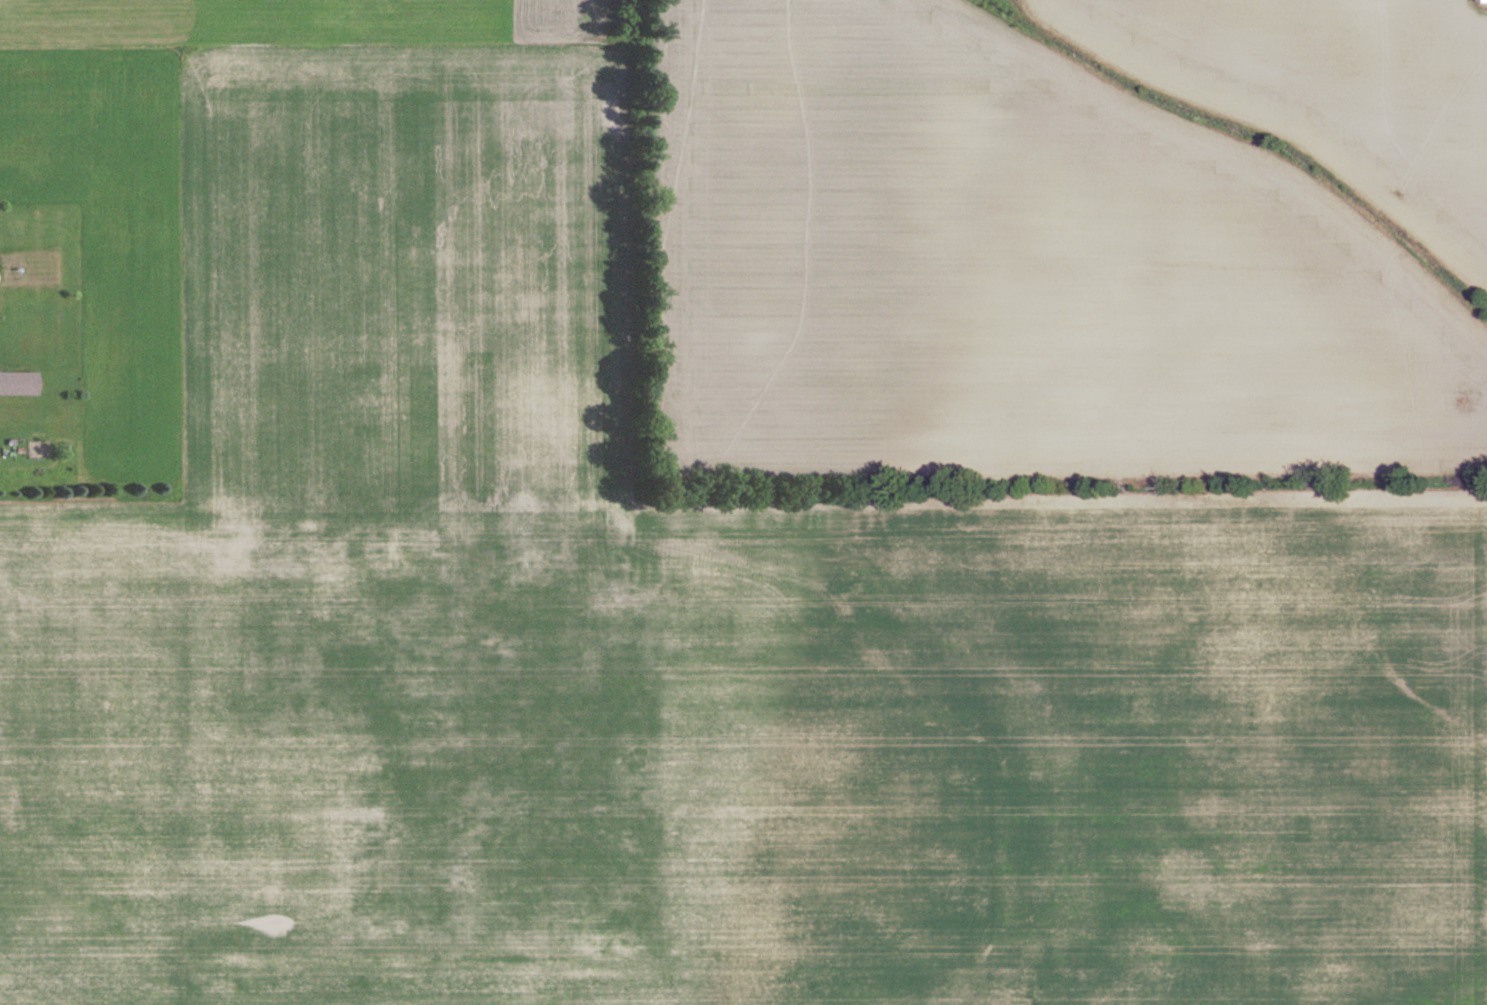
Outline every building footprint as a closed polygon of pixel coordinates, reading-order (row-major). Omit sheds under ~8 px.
[(39,374),(0,373),(0,396),(39,396),(39,374)]
